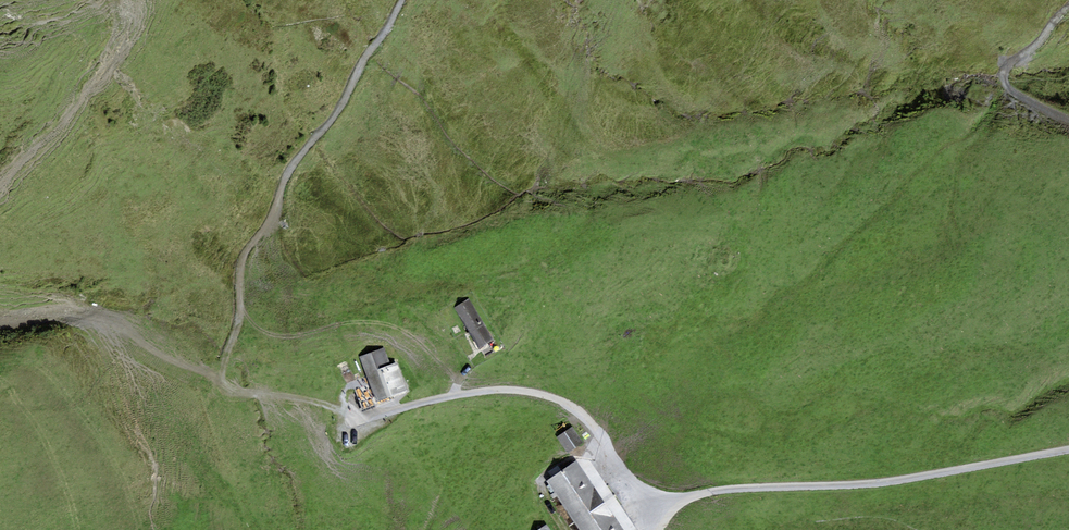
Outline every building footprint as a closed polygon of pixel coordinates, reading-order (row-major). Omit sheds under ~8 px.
[(458,311),(479,349),(493,341),(471,303),(458,311)] [(363,358),(372,384),(356,390),(363,406),(378,400),(379,403),(394,397),(392,394),(405,389),(396,365),(390,368),(383,350),(363,358)] [(559,437),(568,453),(581,445),(572,429),(559,437)] [(580,529),(625,529),(577,462),(547,483),(580,529)]
